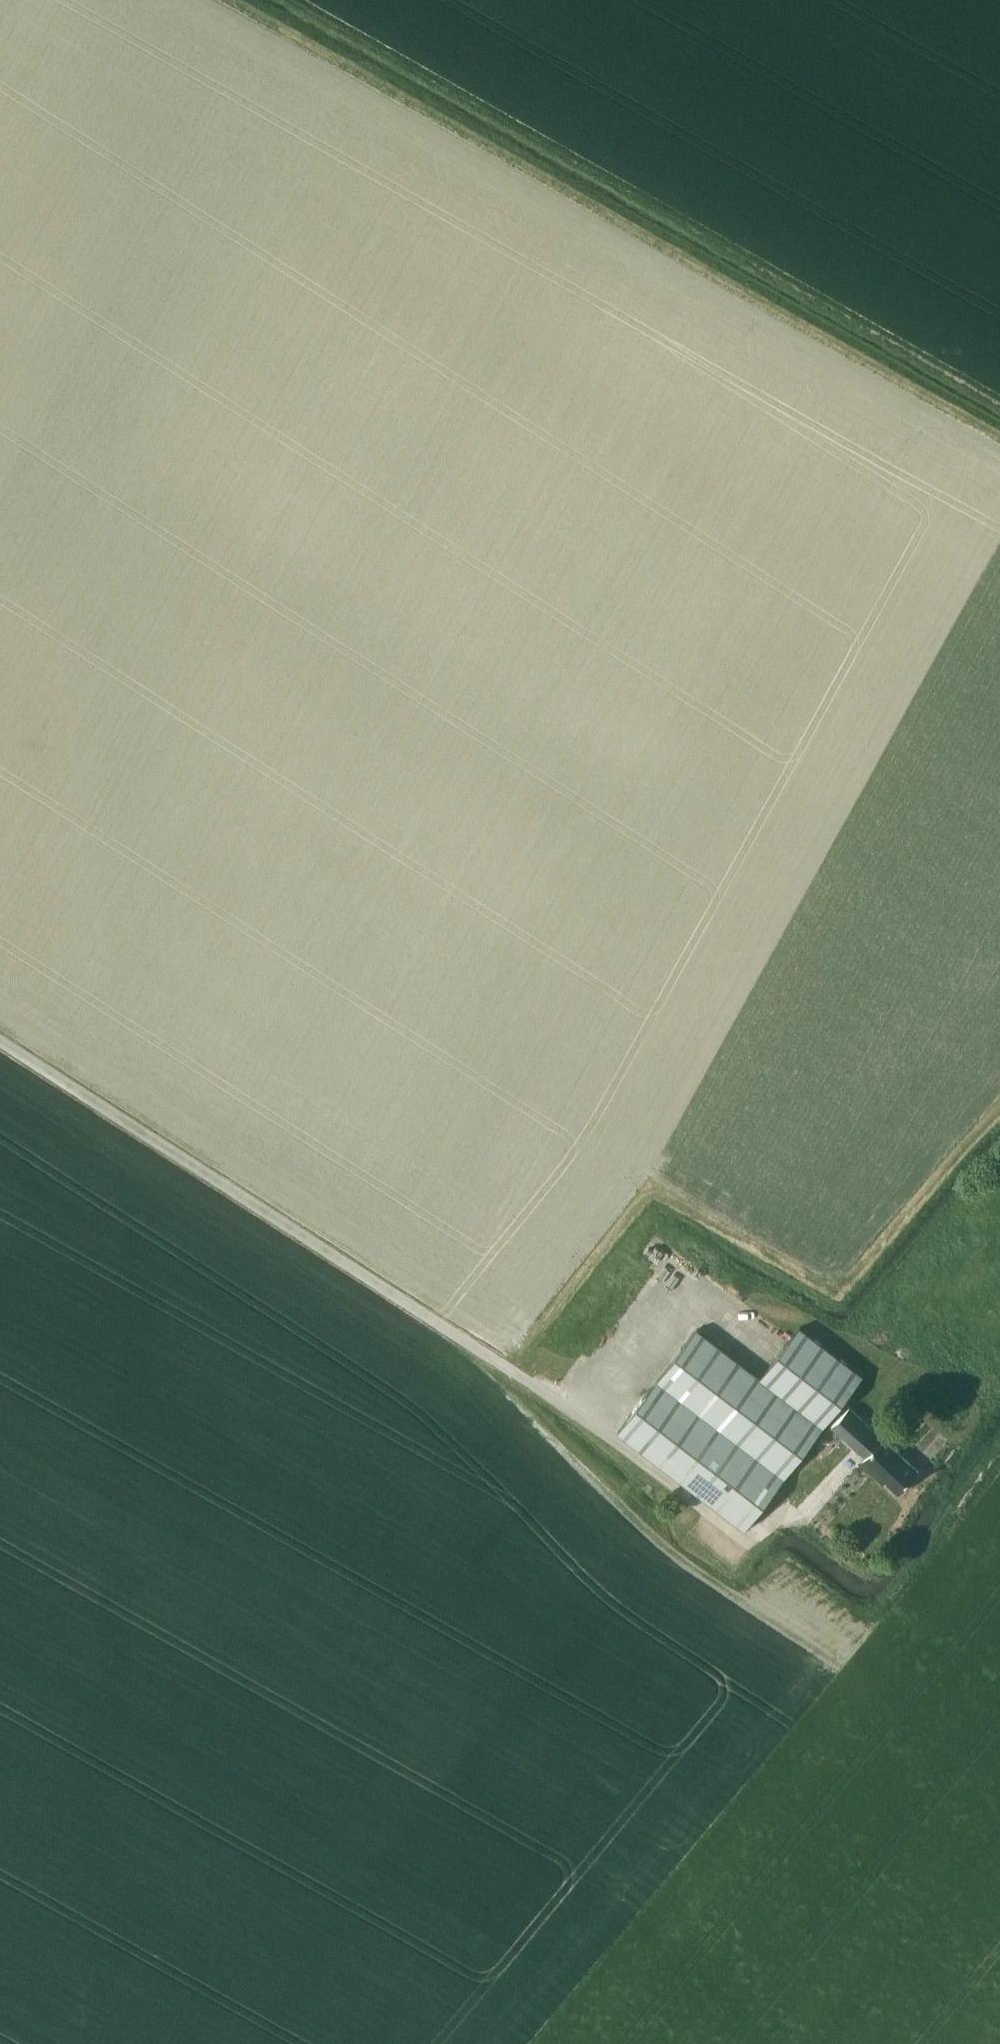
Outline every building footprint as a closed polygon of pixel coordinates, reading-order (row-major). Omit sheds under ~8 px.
[(697,1328),(623,1423),(617,1430),(745,1528),(863,1375),(799,1326),(760,1377),(697,1328)] [(915,1400),(909,1394),(898,1405),(904,1411),(915,1400)] [(832,1425),(899,1492),(919,1472),(851,1406),(832,1425)]
